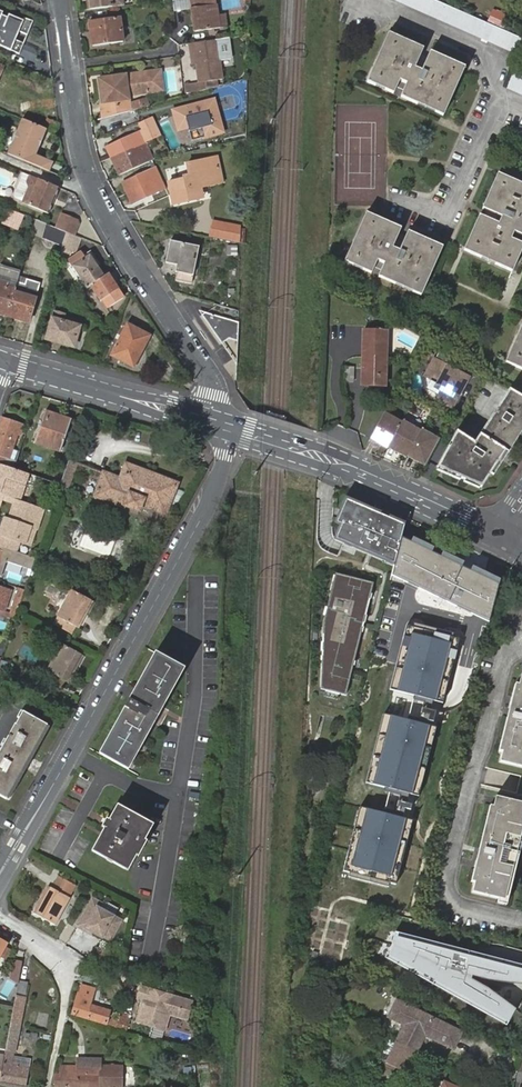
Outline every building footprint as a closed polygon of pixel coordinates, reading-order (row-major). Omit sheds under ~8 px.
[(87,10),(121,6),(121,0),(86,0),(87,10)] [(192,16),(195,16),(195,21),(192,21),(194,32),(208,30),(219,29),(218,17),(216,0),(190,0),(192,16)] [(435,0),(395,0),(514,53),(516,48),(521,38),(435,0)] [(490,8),(485,21),(500,27),(506,14),(490,8)] [(19,55),(33,22),(24,18),(23,21),(8,14),(7,17),(1,15),(2,12),(0,11),(0,47),(19,55)] [(91,33),(93,45),(93,46),(123,42),(120,17),(89,21),(91,33)] [(379,67),(375,65),(367,82),(376,86),(377,82),(387,86),(385,90),(393,94),(395,90),(397,86),(404,90),(402,93),(401,97),(418,105),(419,101),(436,108),(435,112),(443,116),(451,99),(446,97),(452,83),(457,85),(465,67),(430,52),(423,69),(415,66),(423,49),(388,33),(381,51),(385,53),(379,67)] [(230,38),(217,40),(218,44),(220,57),(220,59),(233,58),(230,38)] [(218,44),(217,40),(189,44),(191,58),(195,57),(196,64),(199,83),(218,80),(223,79),(220,59),(220,57),(218,44)] [(381,51),(375,65),(379,67),(385,53),(381,51)] [(155,85),(150,93),(163,90),(160,71),(153,72),(155,85)] [(101,103),(103,119),(131,111),(128,96),(150,93),(155,85),(153,72),(131,75),(131,78),(126,79),(125,76),(100,79),(104,102),(101,103)] [(519,75),(514,73),(507,88),(521,94),(521,77),(519,75)] [(218,87),(218,80),(199,83),(191,84),(192,93),(192,94),(218,87)] [(451,99),(457,85),(452,83),(446,97),(451,99)] [(191,84),(184,84),(185,94),(192,93),(191,84)] [(146,105),(143,94),(135,97),(138,107),(146,105)] [(200,122),(200,125),(204,138),(223,132),(214,100),(173,111),(179,131),(192,127),(191,124),(200,122)] [(418,105),(435,112),(436,108),(419,101),(418,105)] [(59,124),(58,123),(47,118),(49,113),(42,110),(37,123),(56,132),(59,124)] [(144,130),(107,147),(111,157),(145,143),(154,139),(159,137),(150,118),(140,123),(144,130)] [(22,119),(8,154),(50,172),(53,163),(35,155),(46,129),(36,125),(22,119)] [(145,143),(111,158),(120,175),(153,161),(145,143)] [(198,181),(220,176),(216,158),(187,165),(189,176),(186,177),(186,179),(169,183),(173,201),(201,195),(200,189),(198,181)] [(123,183),(133,204),(166,188),(156,168),(123,183)] [(515,181),(498,174),(482,208),(500,216),(496,223),(479,216),(464,250),(481,258),(483,253),(497,259),(495,264),(512,271),(516,263),(512,261),(517,252),(520,253),(521,249),(521,244),(520,243),(516,241),(520,234),(521,235),(521,190),(513,186),(515,181)] [(62,189),(33,176),(30,183),(32,188),(26,204),(51,215),(62,189)] [(221,184),(220,176),(198,181),(200,189),(221,184)] [(515,181),(513,186),(521,190),(521,184),(515,181)] [(201,195),(173,201),(175,207),(203,200),(201,195)] [(8,209),(2,223),(18,230),(24,216),(8,209)] [(357,247),(352,245),(345,262),(353,266),(355,262),(364,266),(363,270),(371,274),(373,270),(375,266),(382,269),(380,273),(379,277),(396,284),(397,281),(415,288),(413,292),(421,295),(429,278),(424,276),(430,263),(435,264),(442,247),(408,232),(400,249),(393,246),(401,229),(366,213),(359,231),(363,233),(357,247)] [(62,214),(56,228),(67,232),(74,235),(79,224),(77,220),(62,214)] [(46,224),(36,220),(32,232),(43,236),(42,238),(62,246),(67,232),(56,228),(46,224)] [(214,222),(212,238),(233,242),(240,243),(241,228),(214,222)] [(359,231),(352,245),(357,247),(363,233),(359,231)] [(62,246),(62,248),(74,253),(80,238),(74,235),(67,232),(62,246)] [(176,280),(192,284),(193,276),(199,246),(170,241),(166,263),(177,265),(176,272),(177,272),(176,280)] [(228,246),(227,255),(237,256),(237,246),(228,246)] [(483,253),(481,258),(495,264),(497,259),(483,253)] [(72,266),(86,288),(91,285),(105,276),(98,266),(90,254),(78,262),(72,266)] [(429,278),(435,264),(430,263),(424,276),(429,278)] [(20,273),(0,267),(0,314),(7,316),(15,292),(18,282),(19,277),(20,273)] [(113,282),(108,274),(105,276),(91,285),(101,300),(104,299),(107,297),(118,289),(117,289),(113,282)] [(15,292),(7,316),(28,323),(36,298),(40,283),(27,279),(25,284),(18,282),(15,292)] [(396,284),(413,292),(415,288),(397,281),(396,284)] [(65,315),(55,312),(53,319),(47,339),(74,347),(79,327),(63,322),(65,315)] [(236,366),(238,323),(205,312),(202,315),(236,366)] [(112,355),(124,361),(125,360),(134,365),(140,353),(149,336),(128,325),(112,355)] [(509,353),(505,362),(521,369),(521,325),(517,336),(521,338),(513,355),(509,353)] [(363,358),(386,358),(387,330),(364,330),(363,358)] [(517,336),(509,353),(513,355),(521,338),(517,336)] [(386,386),(386,358),(363,358),(362,385),(386,386)] [(434,359),(425,375),(438,382),(435,387),(440,390),(438,394),(440,401),(448,405),(454,405),(468,378),(434,359)] [(352,366),(341,366),(341,381),(352,381),(352,366)] [(491,474),(506,451),(521,425),(521,397),(509,389),(474,443),(457,431),(436,468),(438,468),(461,478),(465,480),(481,487),(482,488),(491,474)] [(45,412),(34,442),(61,451),(71,421),(45,412)] [(381,445),(388,449),(388,448),(389,445),(402,422),(384,412),(370,437),(382,443),(381,445)] [(87,413),(85,420),(90,422),(93,423),(96,416),(87,413)] [(0,422),(0,464),(14,469),(20,450),(18,448),(14,460),(9,458),(17,434),(20,435),(23,425),(1,418),(0,422)] [(403,421),(402,422),(389,445),(401,452),(400,454),(406,457),(407,456),(421,431),(403,421)] [(521,432),(521,425),(506,451),(491,474),(493,476),(521,432)] [(421,429),(421,431),(408,454),(419,460),(418,462),(425,466),(439,439),(421,429)] [(370,437),(369,439),(381,445),(382,443),(370,437)] [(389,445),(388,448),(400,454),(401,452),(389,445)] [(77,463),(69,460),(60,485),(68,488),(77,463)] [(0,464),(0,494),(1,494),(4,495),(13,498),(19,500),(20,500),(25,484),(28,474),(14,469),(0,464)] [(103,473),(95,496),(125,507),(126,505),(139,511),(142,504),(166,514),(177,484),(126,464),(120,479),(106,474),(103,473)] [(461,478),(438,468),(437,471),(460,481),(461,478)] [(480,489),(481,487),(465,480),(464,482),(480,489)] [(406,520),(345,496),(332,524),(337,527),(332,541),(394,568),(403,535),(406,520)] [(19,500),(13,498),(5,519),(12,521),(19,500)] [(20,500),(19,500),(12,521),(5,519),(0,534),(0,546),(14,551),(18,540),(30,544),(35,530),(36,530),(43,509),(20,500)] [(500,581),(403,535),(394,568),(392,578),(488,624),(500,581)] [(1,576),(5,564),(9,562),(31,570),(35,558),(29,557),(19,553),(14,551),(0,546),(0,576),(1,576)] [(375,582),(335,572),(324,621),(321,689),(346,694),(375,582)] [(388,581),(383,597),(395,601),(400,585),(388,581)] [(5,609),(11,591),(0,588),(0,608),(5,609)] [(14,619),(24,590),(19,589),(9,617),(14,619)] [(84,616),(85,617),(93,601),(91,600),(72,590),(58,617),(54,624),(71,634),(75,626),(76,627),(79,628),(83,621),(81,620),(84,616)] [(14,619),(9,617),(2,615),(0,622),(0,658),(1,658),(14,619)] [(461,638),(408,624),(392,688),(411,693),(410,697),(415,698),(410,716),(405,715),(404,718),(385,714),(367,783),(385,787),(384,791),(391,793),(386,809),(381,808),(379,812),(361,807),(345,870),(397,884),(413,820),(405,817),(411,794),(421,796),(438,727),(429,725),(436,701),(445,703),(461,638)] [(73,670),(75,671),(83,656),(81,654),(62,644),(48,671),(44,679),(61,688),(65,681),(66,681),(68,682),(73,675),(71,674),(73,670)] [(128,708),(102,755),(126,769),(152,722),(154,723),(155,723),(158,716),(156,715),(182,667),(158,654),(139,688),(132,701),(131,701),(128,708)] [(521,767),(521,676),(520,675),(518,685),(515,684),(498,751),(502,753),(500,762),(521,767)] [(52,696),(46,705),(56,711),(61,701),(52,696)] [(6,799),(48,725),(23,712),(16,725),(15,724),(12,730),(0,751),(0,796),(6,799)] [(355,755),(370,759),(374,744),(359,740),(355,755)] [(499,899),(503,899),(521,822),(521,804),(521,803),(495,797),(493,806),(489,806),(471,881),(475,883),(472,892),(499,899)] [(101,835),(92,851),(107,859),(113,862),(122,867),(126,860),(128,861),(133,854),(135,855),(143,839),(141,838),(145,830),(143,829),(147,821),(138,816),(132,813),(117,805),(109,820),(112,822),(108,830),(105,828),(103,832),(101,835)] [(499,899),(498,903),(507,905),(513,878),(515,870),(518,857),(521,842),(521,822),(503,899),(499,899)] [(44,899),(43,898),(35,913),(37,914),(55,924),(70,898),(69,897),(76,885),(59,876),(52,888),(49,886),(45,893),(47,894),(44,899)] [(313,968),(344,955),(335,934),(351,926),(344,910),(357,904),(348,884),(316,899),(327,924),(298,936),(313,968)] [(112,943),(124,921),(97,906),(99,902),(92,898),(76,926),(84,931),(85,929),(112,943)] [(397,933),(395,948),(388,960),(509,1028),(519,1012),(490,991),(474,982),(475,979),(495,983),(521,986),(521,967),(397,933)] [(6,958),(9,951),(4,947),(6,943),(0,940),(0,955),(6,958)] [(14,961),(11,973),(20,974),(22,963),(14,961)] [(11,973),(10,979),(18,984),(19,981),(20,974),(11,973)] [(27,982),(19,981),(18,984),(16,996),(24,997),(27,982)] [(80,988),(79,994),(73,1013),(106,1023),(109,1011),(91,1006),(93,998),(96,989),(81,984),(80,988)] [(191,1001),(141,987),(138,998),(143,1000),(136,1021),(165,1030),(169,1014),(186,1019),(191,1001)] [(16,996),(12,1018),(17,1019),(21,1020),(25,997),(24,997),(16,996)] [(405,1025),(397,1041),(417,1051),(425,1035),(453,1048),(461,1032),(397,1000),(389,1017),(405,1025)] [(12,1018),(7,1043),(16,1045),(18,1038),(20,1026),(21,1020),(17,1019),(12,1018)] [(127,1023),(119,1020),(117,1026),(126,1029),(127,1023)] [(391,1038),(380,1059),(386,1062),(397,1041),(391,1038)] [(417,1051),(397,1041),(386,1062),(407,1072),(417,1051)] [(6,1051),(15,1052),(16,1045),(7,1043),(6,1051)] [(0,1081),(0,1083),(23,1086),(25,1086),(29,1068),(28,1067),(30,1060),(14,1056),(15,1052),(6,1051),(5,1053),(0,1081)] [(55,1074),(54,1086),(75,1086),(122,1086),(122,1066),(100,1066),(101,1059),(77,1059),(77,1066),(59,1066),(59,1074),(55,1074)]
